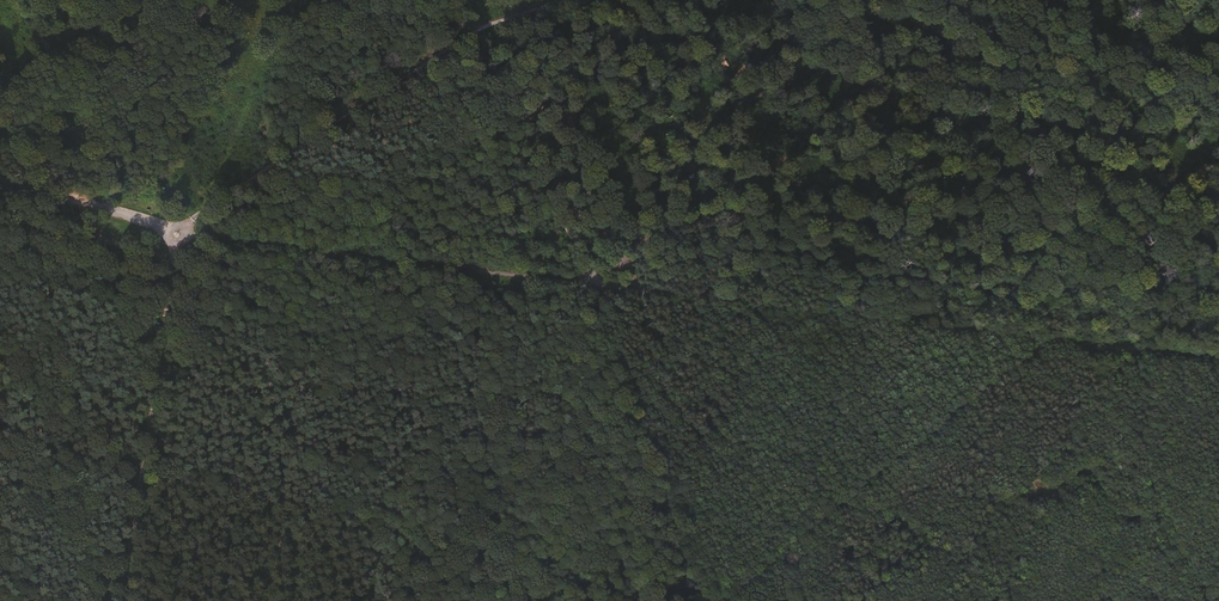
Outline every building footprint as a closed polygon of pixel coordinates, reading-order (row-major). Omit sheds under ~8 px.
[(652,334),(657,331),(649,319),(644,322),(652,334)]
